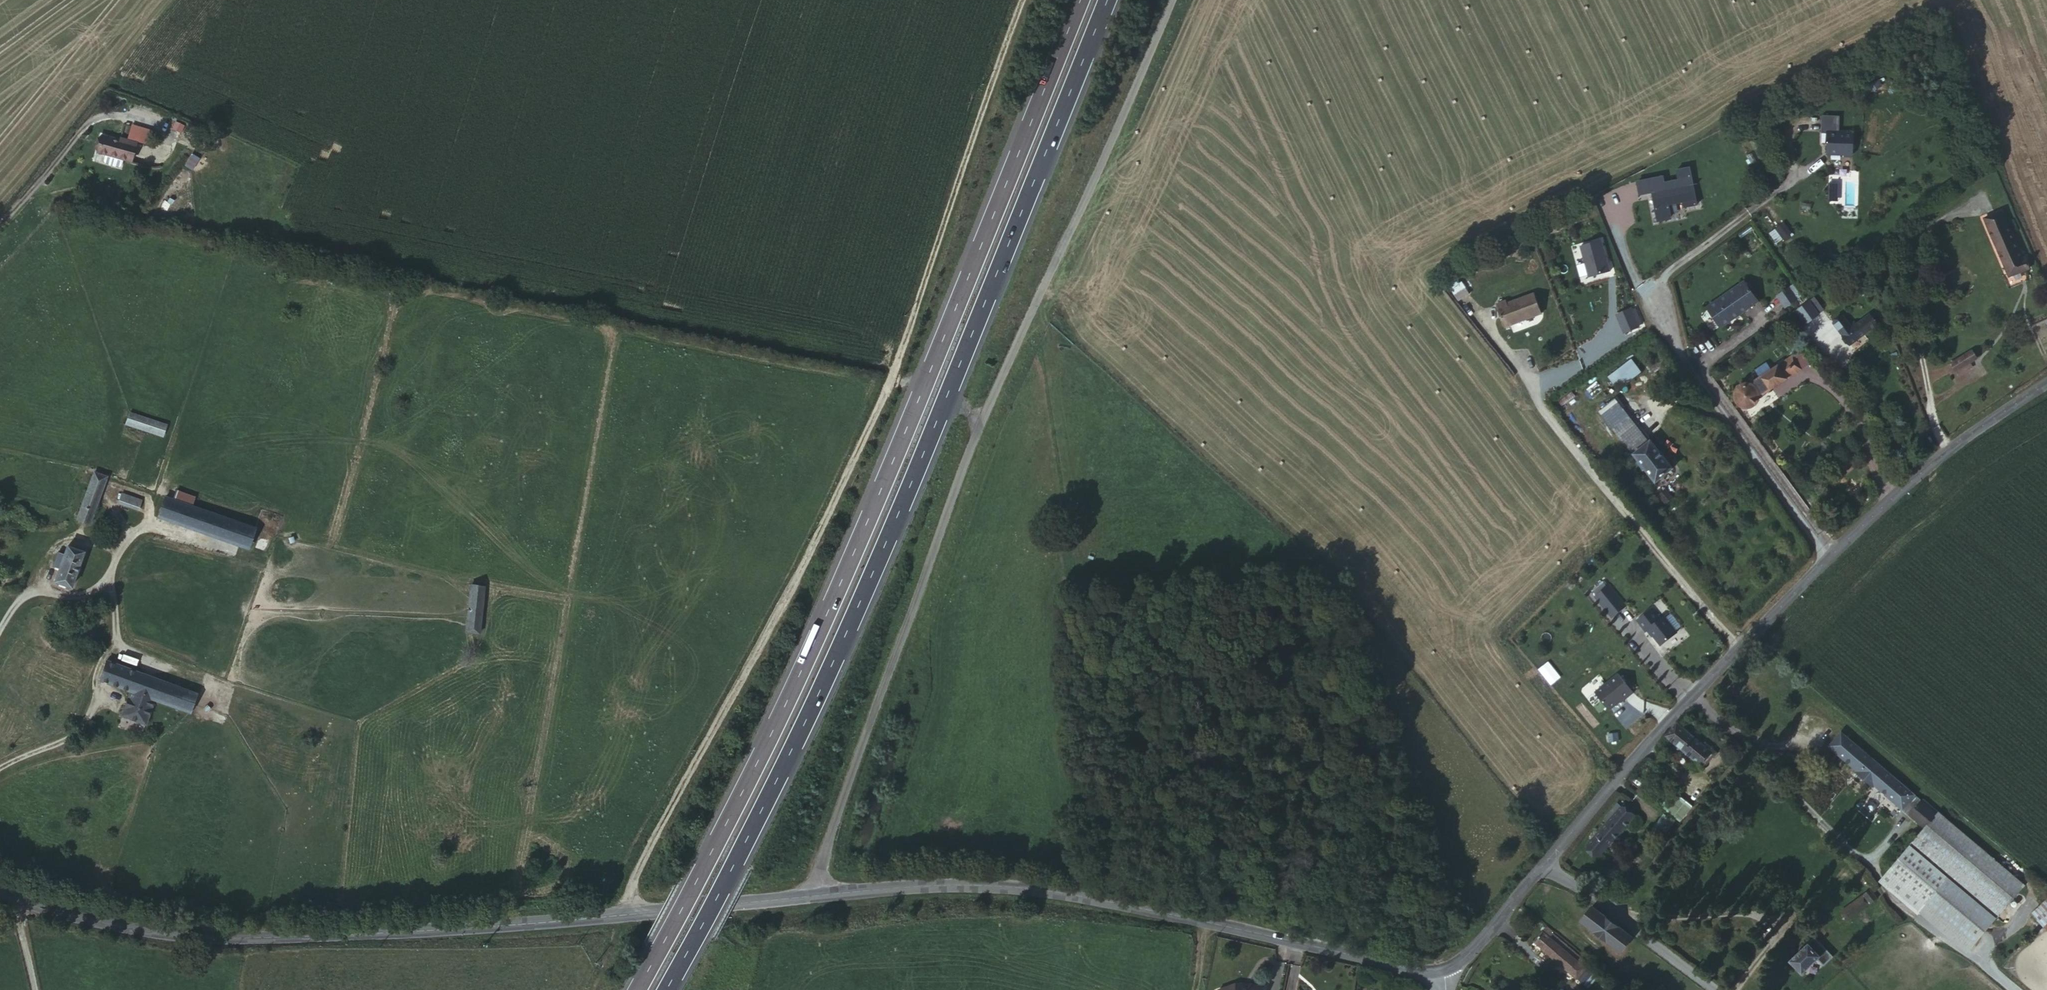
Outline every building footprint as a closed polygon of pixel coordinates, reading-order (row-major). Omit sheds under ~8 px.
[(1840,129),(1826,128),(1826,139),(1827,140),(1827,147),(1829,149),(1842,150),(1843,152),(1850,152),(1851,150),(1852,127),(1840,127),(1840,129)] [(102,136),(96,153),(104,155),(102,162),(103,165),(117,169),(120,167),(122,160),(130,163),(136,144),(124,140),(123,143),(102,136)] [(1652,195),(1656,224),(1671,221),(1669,207),(1682,205),(1683,210),(1697,208),(1691,168),(1675,171),(1677,181),(1664,183),(1663,178),(1636,182),(1638,197),(1652,195)] [(2001,211),(1985,218),(2009,277),(2030,268),(2026,259),(2022,260),(2001,211)] [(1777,230),(1784,240),(1792,235),(1785,224),(1777,230)] [(1578,244),(1589,280),(1611,274),(1601,237),(1578,244)] [(1526,270),(1536,270),(1536,257),(1525,257),(1526,270)] [(1708,307),(1722,327),(1759,302),(1746,282),(1708,307)] [(1790,287),(1777,296),(1786,308),(1799,299),(1790,287)] [(1516,295),(1508,298),(1516,320),(1550,307),(1543,288),(1518,297),(1516,295)] [(1624,336),(1640,329),(1631,308),(1615,315),(1624,336)] [(1841,336),(1848,346),(1864,334),(1863,332),(1873,325),(1867,317),(1857,324),(1855,322),(1850,325),(1847,322),(1839,328),(1844,334),(1841,336)] [(1972,351),(1952,363),(1957,370),(1977,358),(1972,351)] [(1778,365),(1787,378),(1801,367),(1791,355),(1778,365)] [(1616,391),(1642,375),(1633,360),(1607,376),(1616,391)] [(1668,361),(1651,373),(1656,380),(1673,369),(1668,361)] [(1758,389),(1759,398),(1787,378),(1778,365),(1751,384),(1758,389)] [(1741,384),(1735,392),(1737,401),(1744,407),(1754,406),(1760,399),(1759,398),(1758,389),(1751,384),(1750,383),(1741,384)] [(1600,410),(1621,437),(1635,427),(1613,400),(1600,410)] [(129,414),(126,425),(163,437),(165,427),(166,425),(129,414)] [(1635,427),(1621,437),(1634,453),(1633,454),(1656,482),(1674,468),(1651,440),(1650,441),(1646,436),(1644,437),(1635,427)] [(1842,458),(1835,465),(1840,470),(1847,463),(1842,458)] [(89,524),(90,522),(109,479),(108,478),(111,471),(98,466),(95,473),(90,470),(84,483),(91,485),(77,519),(89,524)] [(1666,489),(1658,495),(1666,504),(1673,499),(1666,489)] [(174,502),(186,506),(190,496),(177,491),(174,502)] [(142,500),(122,493),(119,503),(139,510),(142,500)] [(248,549),(254,530),(186,506),(174,502),(166,499),(158,517),(248,549)] [(60,568),(55,582),(71,588),(85,552),(67,548),(65,554),(58,552),(53,565),(60,568)] [(1598,593),(1613,614),(1628,603),(1612,583),(1598,593)] [(470,586),(466,633),(480,634),(483,587),(470,586)] [(1653,607),(1639,617),(1647,629),(1650,627),(1661,642),(1664,642),(1677,631),(1665,615),(1662,618),(1653,607)] [(186,690),(106,662),(100,682),(130,693),(121,718),(145,726),(154,701),(179,710),(186,690)] [(1609,712),(1635,696),(1622,673),(1596,689),(1609,712)] [(196,694),(186,690),(179,710),(189,714),(196,694)] [(1704,746),(1677,724),(1666,736),(1703,767),(1713,755),(1704,746)] [(1837,753),(1849,740),(1841,733),(1829,746),(1837,753)] [(1925,828),(1939,812),(1923,799),(1921,801),(1898,782),(1849,740),(1837,753),(1858,771),(1857,773),(1873,787),(1874,785),(1886,795),(1925,828)] [(1680,796),(1667,811),(1682,823),(1695,809),(1680,796)] [(1608,821),(1587,845),(1599,856),(1633,817),(1618,804),(1605,819),(1608,821)] [(1911,845),(1996,918),(2025,885),(1953,825),(1939,812),(1925,828),(1911,845)] [(1664,815),(1657,826),(1667,833),(1675,822),(1664,815)] [(1996,918),(1911,845),(1888,872),(1892,875),(1926,905),(1974,945),(1996,918)] [(1926,905),(1892,875),(1885,883),(1920,911),(1926,905)] [(1857,900),(1864,909),(1878,899),(1871,889),(1857,900)] [(2033,914),(2046,925),(2046,897),(2033,914)] [(1864,909),(1857,900),(1841,912),(1848,921),(1864,909)] [(1632,938),(1593,908),(1581,922),(1621,953),(1632,938)] [(1546,927),(1533,941),(1588,988),(1597,978),(1579,962),(1581,960),(1550,933),(1551,932),(1546,927)] [(1808,944),(1789,962),(1802,974),(1821,957),(1808,944)] [(1222,986),(1224,989),(1263,989),(1265,982),(1255,980),(1254,982),(1241,979),(1222,986)]
